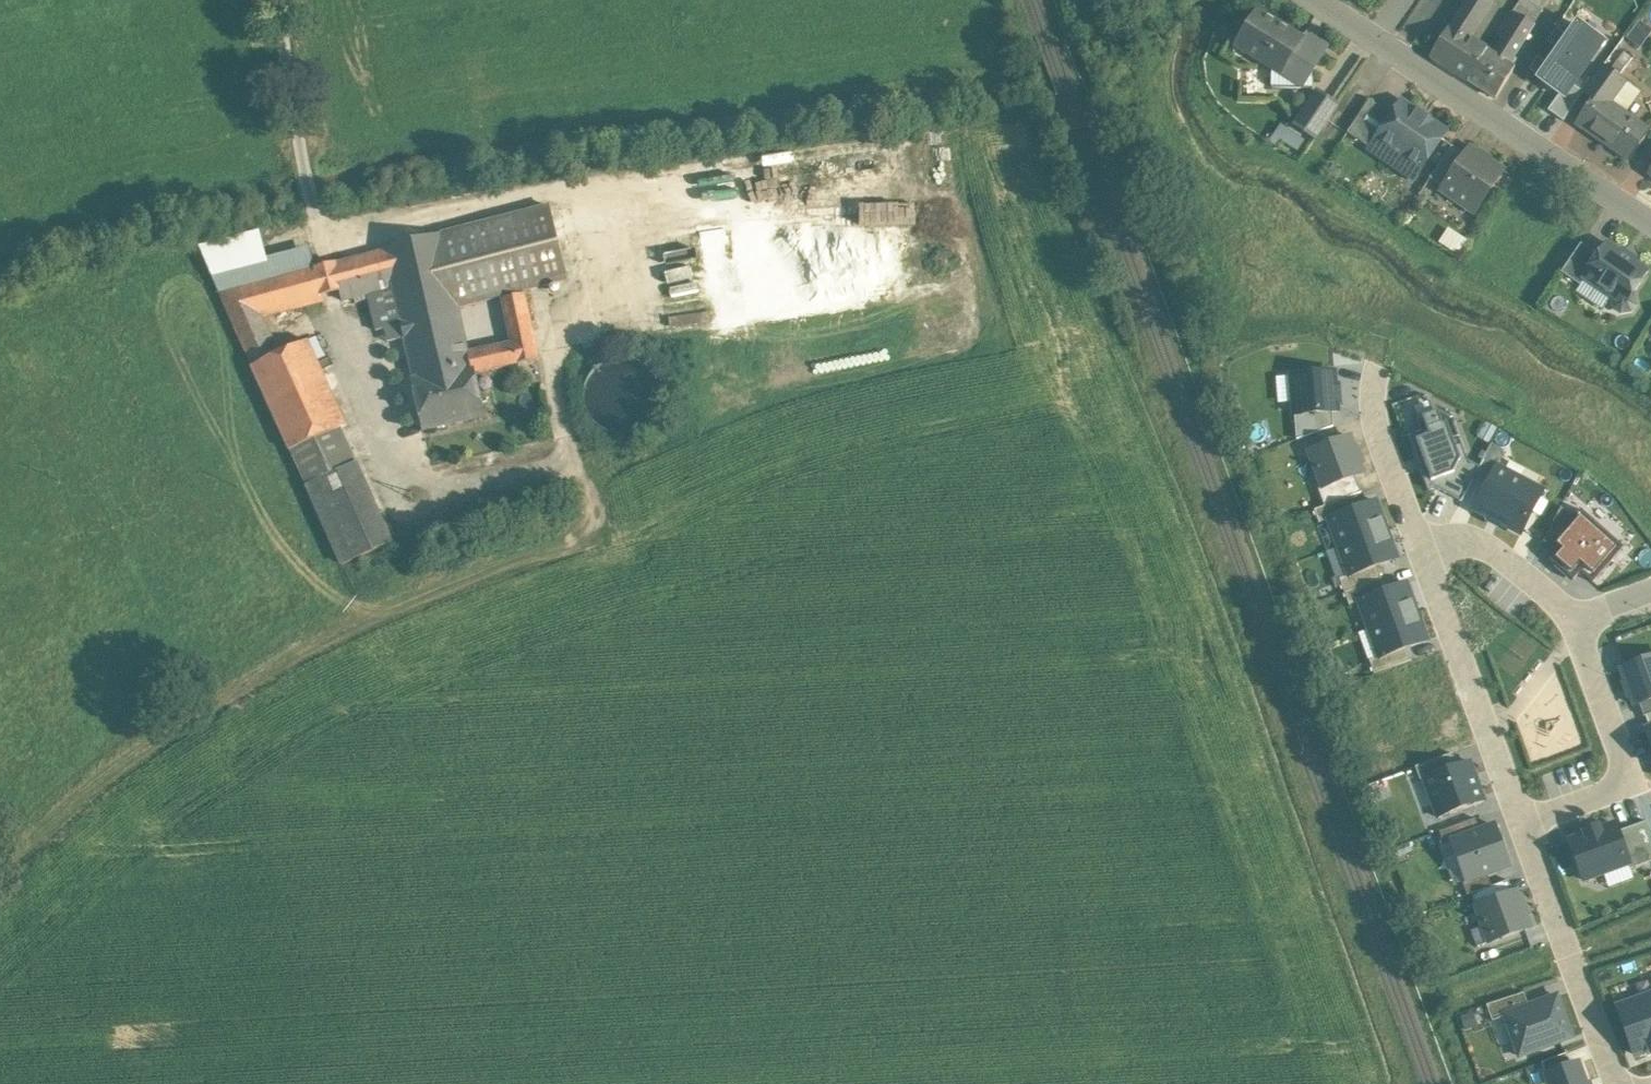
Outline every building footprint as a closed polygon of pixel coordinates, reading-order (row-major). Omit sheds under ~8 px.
[(1433,57),(1469,80),(1487,50),(1469,39),(1492,3),(1488,0),(1469,0),(1433,57)] [(1513,12),(1531,24),(1547,0),(1520,0),(1513,12)] [(1324,52),(1258,10),(1247,30),(1255,35),(1244,51),(1271,68),(1270,87),(1312,89),(1313,70),(1324,52)] [(1531,24),(1513,12),(1497,36),(1502,39),(1506,33),(1523,44),(1535,26),(1531,24)] [(1529,81),(1562,102),(1601,41),(1568,20),(1529,81)] [(1502,39),(1493,54),(1487,50),(1469,80),(1496,98),(1515,68),(1510,65),(1523,44),(1506,33),(1502,39)] [(1626,82),(1602,66),(1583,93),(1593,100),(1594,100),(1604,86),(1617,95),(1626,82)] [(1604,86),(1594,100),(1593,100),(1576,124),(1605,144),(1626,114),(1611,104),(1617,95),(1604,86)] [(1315,138),(1337,104),(1319,91),(1296,124),(1315,138)] [(1369,100),(1347,133),(1372,149),(1378,140),(1377,139),(1393,116),(1369,100)] [(1445,132),(1402,103),(1393,116),(1377,139),(1378,140),(1420,168),(1445,132)] [(1605,144),(1629,161),(1649,130),(1626,114),(1605,144)] [(1303,140),(1289,130),(1281,141),(1296,151),(1303,140)] [(1452,146),(1430,178),(1443,188),(1465,155),(1452,146)] [(1443,188),(1442,190),(1469,208),(1481,190),(1491,188),(1503,172),(1470,149),(1465,155),(1443,188)] [(548,205),(441,233),(458,307),(458,308),(503,296),(503,299),(524,294),(523,291),(567,279),(548,205)] [(1451,248),(1458,233),(1448,227),(1440,242),(1451,248)] [(513,344),(468,353),(458,308),(458,307),(441,234),(385,249),(385,250),(317,268),(323,295),(340,291),(342,301),(354,298),(393,287),(402,324),(414,379),(474,373),(538,359),(524,294),(503,299),(513,344)] [(917,242),(746,266),(754,325),(925,301),(917,242)] [(1581,243),(1561,272),(1580,285),(1585,278),(1584,277),(1599,256),(1581,243)] [(1624,253),(1619,254),(1606,245),(1599,256),(1584,277),(1585,278),(1614,297),(1613,299),(1615,309),(1621,313),(1631,311),(1635,305),(1633,295),(1631,294),(1646,272),(1633,264),(1632,258),(1624,253)] [(310,247),(211,273),(220,294),(316,268),(310,247)] [(316,268),(220,294),(253,365),(252,366),(279,354),(260,318),(324,300),(323,295),(317,268),(316,268)] [(393,287),(354,298),(355,303),(369,299),(376,331),(402,324),(393,287)] [(503,296),(458,308),(468,353),(513,344),(503,299),(503,296)] [(346,425),(308,341),(279,354),(252,366),(290,450),(340,428),(346,425)] [(414,379),(425,428),(483,415),(474,373),(414,379)] [(1335,373),(1292,376),(1294,403),(1295,415),(1332,412),(1339,411),(1338,402),(1340,402),(1339,385),(1336,385),(1335,373)] [(1292,376),(1276,377),(1278,404),(1294,403),(1292,376)] [(1408,436),(1428,489),(1435,487),(1458,479),(1468,460),(1453,419),(1446,415),(1439,410),(1416,419),(1420,431),(1408,436)] [(1295,415),(1297,440),(1334,427),(1332,412),(1295,415)] [(340,428),(291,450),(307,484),(332,473),(326,458),(349,447),(340,428)] [(1355,449),(1350,438),(1309,452),(1323,488),(1356,477),(1363,474),(1361,465),(1363,464),(1357,448),(1355,449)] [(1473,480),(1486,486),(1496,469),(1505,451),(1491,445),(1480,466),(1473,480)] [(349,447),(326,458),(332,473),(356,462),(349,447)] [(1458,479),(1435,487),(1462,502),(1473,480),(1480,466),(1468,460),(1458,479)] [(332,473),(307,484),(342,564),(392,542),(356,462),(332,473)] [(1486,486),(1475,510),(1522,533),(1543,493),(1496,469),(1486,486)] [(1356,477),(1323,488),(1318,489),(1325,506),(1351,497),(1361,493),(1356,477)] [(1328,520),(1356,509),(1351,497),(1325,506),(1314,510),(1319,523),(1328,520)] [(1387,531),(1376,502),(1356,509),(1328,520),(1338,547),(1387,531)] [(1565,527),(1573,518),(1561,507),(1543,542),(1556,553),(1560,548),(1557,545),(1569,531),(1565,527)] [(1569,531),(1557,545),(1560,548),(1556,553),(1550,560),(1574,581),(1581,573),(1593,583),(1624,548),(1581,510),(1573,518),(1565,527),(1569,531)] [(1398,560),(1387,531),(1338,547),(1349,576),(1377,568),(1398,560)] [(1381,579),(1377,568),(1349,576),(1340,580),(1345,592),(1381,579)] [(1381,579),(1345,592),(1350,605),(1359,603),(1386,591),(1381,579)] [(1418,612),(1406,584),(1386,591),(1359,603),(1369,631),(1418,612)] [(1428,641),(1418,612),(1369,631),(1380,659),(1407,649),(1428,641)] [(1407,649),(1380,659),(1370,662),(1375,674),(1412,660),(1407,649)] [(1622,669),(1626,681),(1624,682),(1630,698),(1632,697),(1635,706),(1639,705),(1650,700),(1650,659),(1622,669)] [(1639,705),(1643,717),(1646,716),(1650,714),(1650,700),(1639,705)] [(1453,754),(1415,767),(1420,781),(1425,780),(1457,766),(1453,754)] [(1457,766),(1425,780),(1439,819),(1484,802),(1469,761),(1457,766)] [(1444,845),(1452,842),(1481,832),(1476,819),(1439,832),(1444,845)] [(1619,832),(1630,863),(1632,869),(1650,862),(1650,833),(1647,821),(1619,832)] [(1586,835),(1569,841),(1584,881),(1630,863),(1619,832),(1615,825),(1599,830),(1598,827),(1585,832),(1586,835)] [(1496,827),(1481,832),(1452,842),(1467,882),(1487,874),(1510,866),(1496,827)] [(1487,874),(1467,882),(1463,883),(1467,895),(1471,894),(1492,886),(1487,874)] [(1476,906),(1513,893),(1508,880),(1492,886),(1471,894),(1476,906)] [(1513,893),(1476,906),(1490,943),(1530,928),(1526,916),(1528,915),(1522,899),(1520,900),(1516,892),(1513,893)] [(1530,991),(1491,1004),(1495,1018),(1507,1014),(1521,1056),(1581,1036),(1566,991),(1533,1001),(1530,991)] [(1622,1004),(1640,1051),(1650,1047),(1650,993),(1622,1004)] [(1546,1060),(1554,1083),(1599,1083),(1590,1057),(1575,1062),(1572,1052),(1546,1060)]
